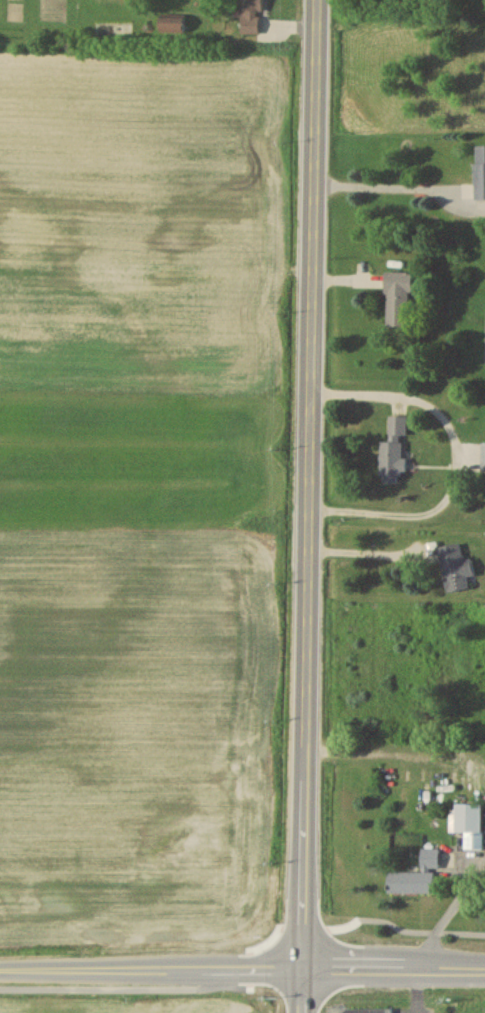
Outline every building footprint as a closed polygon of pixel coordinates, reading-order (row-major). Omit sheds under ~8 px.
[(240,33),(262,33),(262,0),(240,0),(240,33)] [(184,32),(184,16),(159,16),(159,32),(184,32)] [(97,33),(128,33),(128,23),(97,23),(97,33)] [(474,145),(474,199),(484,199),(484,145),(474,145)] [(410,272),(386,272),(386,326),(411,326),(410,272)] [(381,442),(380,477),(404,477),(405,416),(390,416),(389,442),(381,442)] [(471,558),(463,559),(460,542),(438,546),(447,591),(468,587),(466,575),(474,574),(471,558)] [(464,849),(481,849),(482,803),(451,803),(451,831),(464,831),(464,849)] [(388,892),(434,893),(434,867),(438,867),(439,848),(421,847),(420,871),(388,870),(388,892)]
